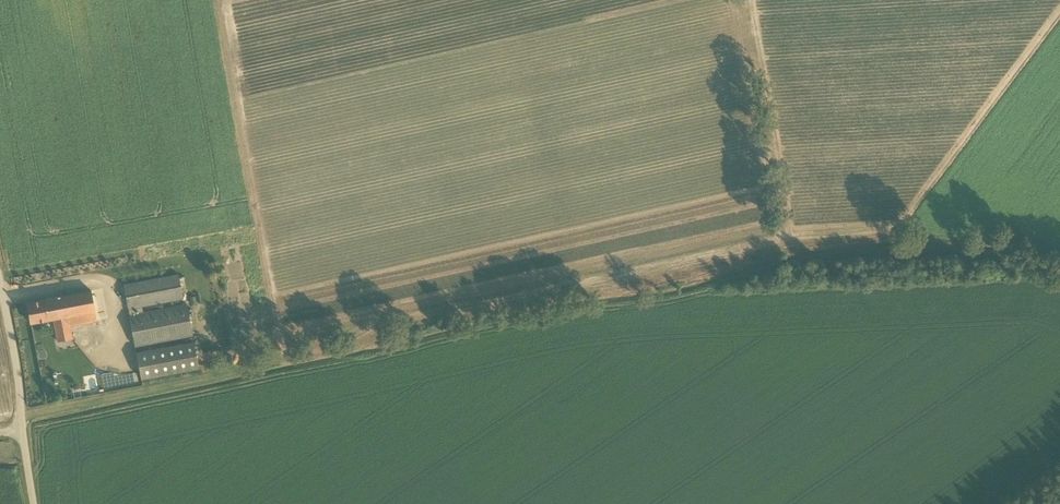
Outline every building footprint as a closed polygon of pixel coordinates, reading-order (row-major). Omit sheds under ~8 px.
[(143,311),(142,306),(184,298),(179,273),(124,283),(135,346),(193,336),(187,303),(143,311)] [(96,322),(90,291),(27,303),(31,323),(54,319),(59,342),(72,339),(70,327),(96,322)] [(184,299),(150,305),(150,309),(184,303),(184,299)] [(141,378),(199,368),(194,341),(136,351),(141,378)]
